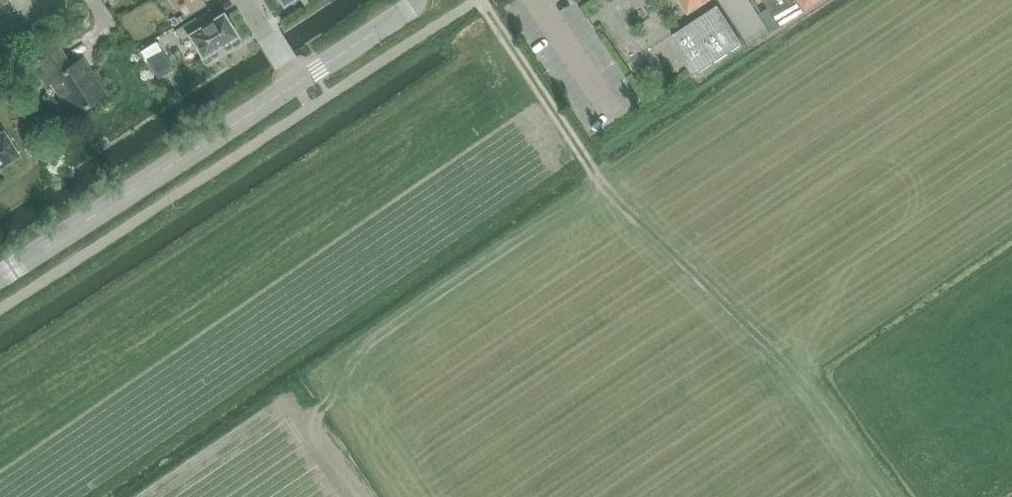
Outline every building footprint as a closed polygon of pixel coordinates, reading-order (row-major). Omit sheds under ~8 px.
[(176,10),(179,8),(185,18),(207,5),(203,0),(169,0),(176,10)] [(689,12),(707,0),(682,0),(689,12)] [(772,31),(805,10),(806,11),(822,0),(763,0),(769,8),(761,13),(772,31)] [(697,73),(743,44),(718,5),(672,34),(697,73)] [(215,19),(209,8),(174,30),(181,41),(190,36),(202,57),(214,50),(215,51),(224,45),(224,44),(236,36),(222,15),(215,19)] [(156,38),(139,47),(147,64),(164,55),(156,38)] [(46,85),(53,81),(74,116),(106,95),(81,57),(72,63),(65,52),(60,45),(32,62),(46,85)] [(645,56),(633,60),(638,73),(650,68),(645,56)] [(18,156),(3,133),(0,134),(0,167),(18,156)]
